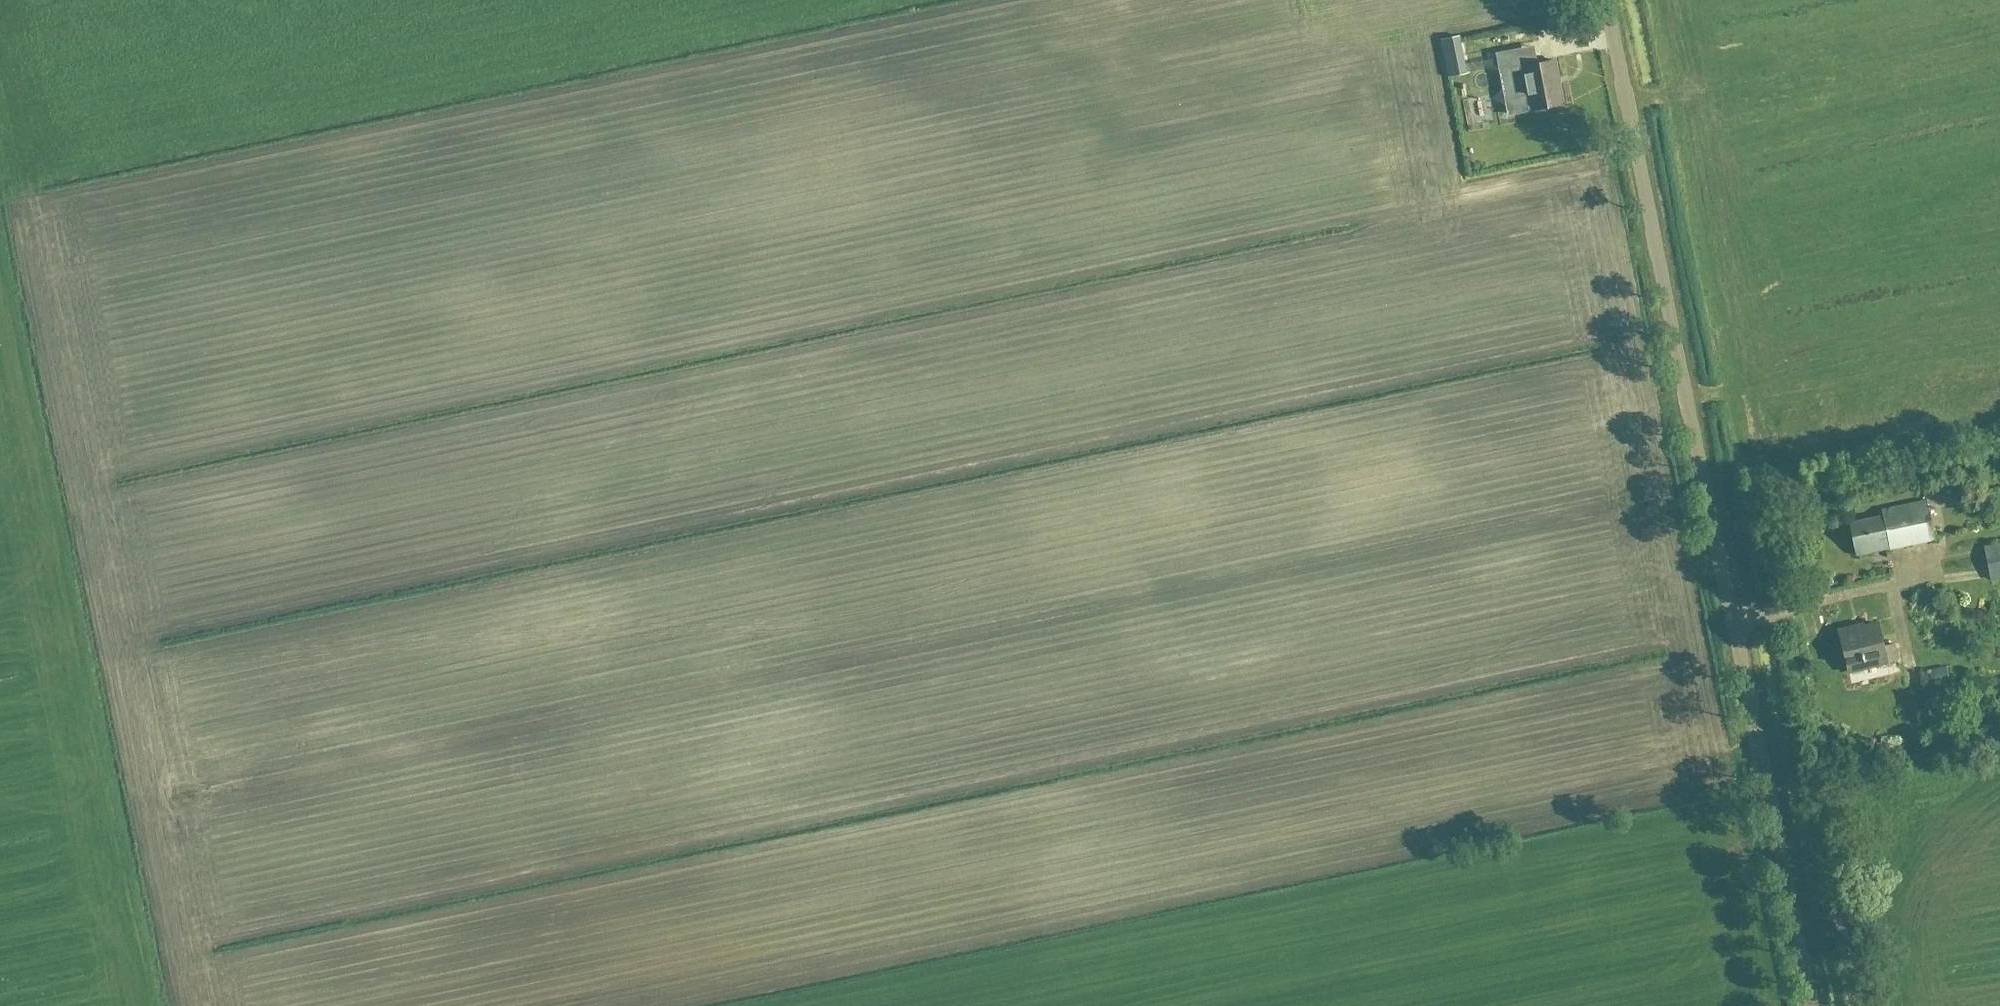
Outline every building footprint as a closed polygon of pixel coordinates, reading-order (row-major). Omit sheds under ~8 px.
[(1563,103),(1554,59),(1523,65),(1531,109),(1563,103)] [(1480,76),(1466,80),(1471,100),(1485,96),(1480,76)] [(1880,507),(1881,513),(1849,519),(1855,552),(1933,537),(1925,498),(1880,507)] [(1991,579),(1999,578),(1999,543),(1984,547),(1991,579)] [(1856,628),(1855,626),(1839,630),(1849,671),(1888,661),(1878,622),(1856,628)]
